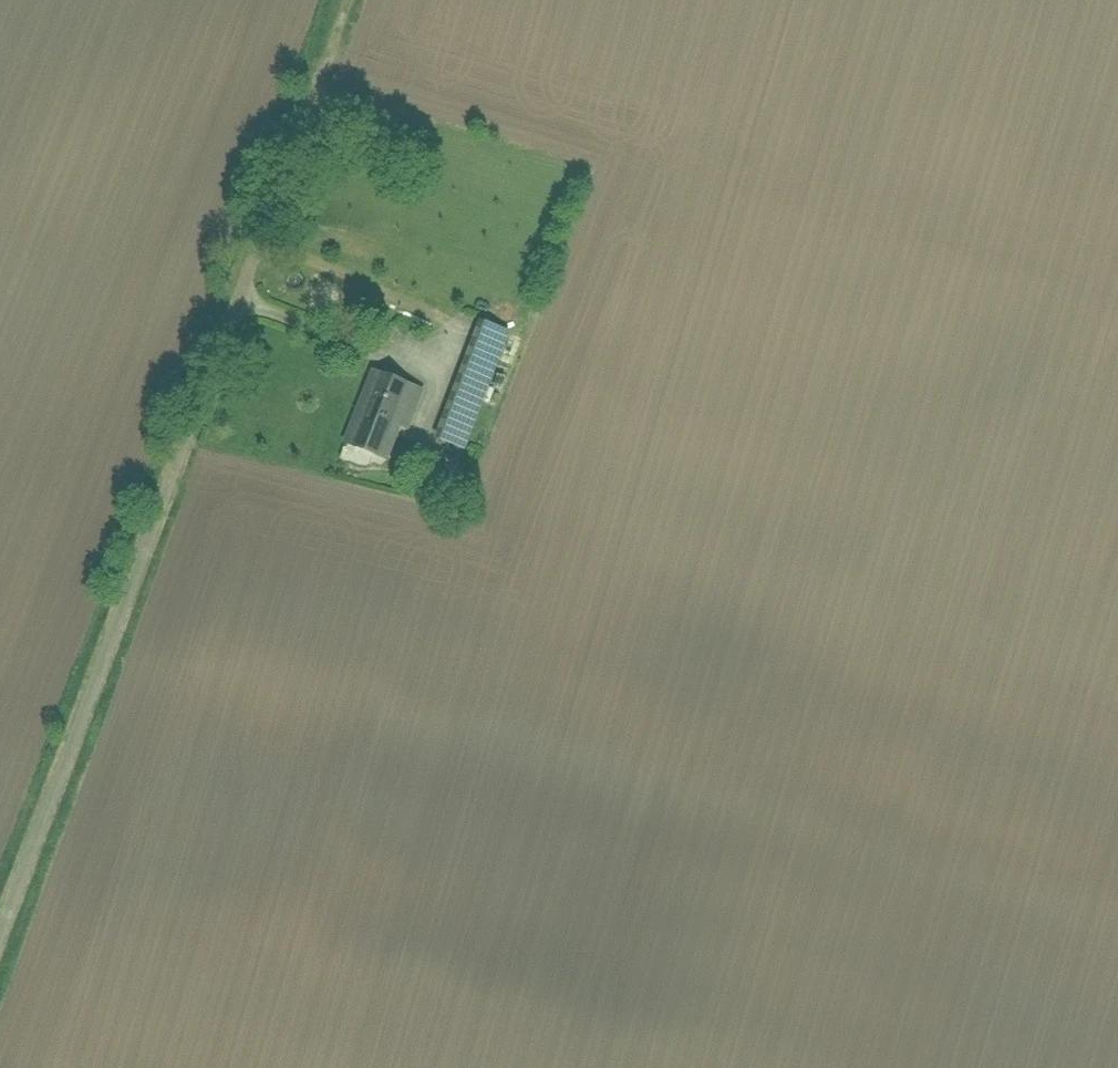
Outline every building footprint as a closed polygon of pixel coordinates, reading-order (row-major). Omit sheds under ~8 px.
[(435,442),(463,453),(507,334),(479,324),(435,442)] [(370,373),(342,449),(389,467),(417,391),(370,373)]
